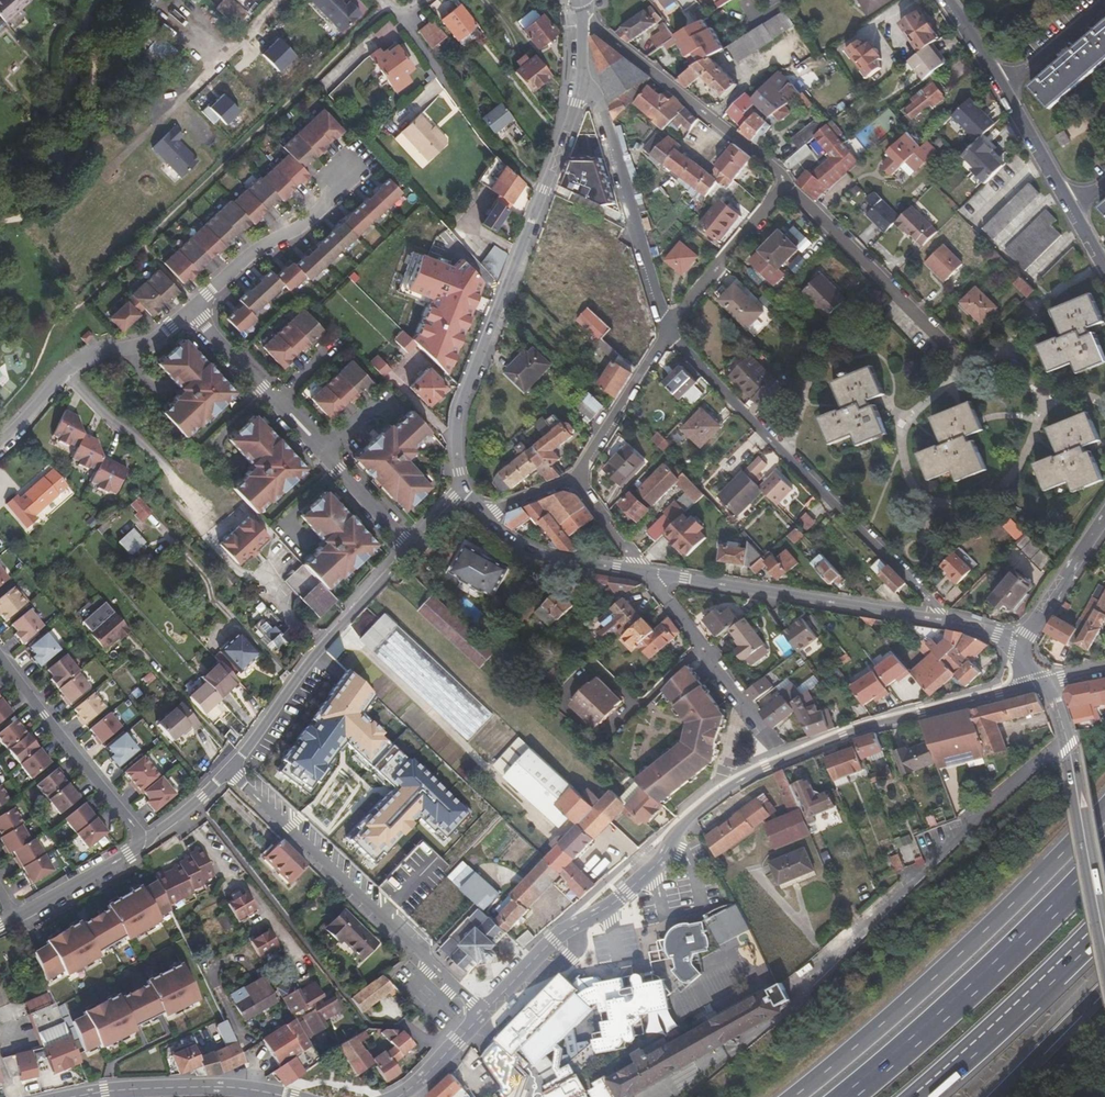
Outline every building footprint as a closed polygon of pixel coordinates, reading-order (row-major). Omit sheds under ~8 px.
[(8,28),(22,15),(18,11),(29,1),(28,0),(0,0),(0,20),(8,28)] [(189,14),(178,0),(177,0),(160,13),(172,27),(189,14)] [(231,20),(242,7),(234,0),(222,0),(216,7),(231,20)] [(335,31),(354,12),(343,1),(339,5),(335,1),(336,0),(305,0),(335,31)] [(663,13),(677,5),(684,15),(698,7),(694,0),(654,0),(663,13)] [(698,7),(701,11),(705,17),(729,1),(730,0),(694,0),(698,7)] [(891,0),(857,0),(867,15),(891,0)] [(475,26),(458,6),(439,21),(456,41),(475,26)] [(623,28),(616,33),(628,43),(632,40),(633,41),(656,24),(655,23),(661,18),(652,7),(647,11),(645,9),(622,26),(623,28)] [(519,22),(522,27),(538,14),(535,9),(519,22)] [(705,17),(701,11),(692,17),(697,25),(706,19),(705,17)] [(796,26),(786,11),(733,46),(743,62),(779,39),(778,38),(796,26)] [(928,43),(932,40),(928,32),(929,31),(927,27),(928,24),(922,21),(919,17),(918,17),(914,11),(896,24),(916,54),(925,45),(928,43)] [(538,14),(522,27),(520,28),(535,46),(554,30),(540,12),(538,14)] [(445,38),(432,22),(417,34),(429,52),(445,38)] [(1025,87),(1044,109),(1104,58),(1104,22),(1025,87)] [(475,26),(456,41),(459,45),(478,29),(475,26)] [(676,39),(668,30),(651,41),(658,51),(676,39)] [(593,49),(601,75),(624,58),(596,37),(591,40),(593,49)] [(154,39),(135,59),(155,77),(174,56),(154,39)] [(932,53),(934,51),(928,43),(925,45),(932,53)] [(915,84),(942,61),(934,51),(932,53),(925,45),(916,54),(901,66),(915,84)] [(382,57),(380,54),(377,50),(365,59),(328,96),(337,105),(376,69),(393,93),(407,83),(401,75),(408,70),(394,49),(386,54),(382,57)] [(858,86),(870,77),(868,69),(870,67),(867,62),(868,57),(866,56),(863,56),(860,51),(857,52),(851,49),(839,57),(858,86)] [(549,73),(533,54),(527,59),(522,53),(515,59),(519,66),(512,71),(529,90),(531,88),(532,89),(537,85),(536,84),(549,73)] [(740,84),(718,56),(711,60),(691,71),(677,81),(687,89),(703,76),(726,97),(740,84)] [(601,75),(609,106),(622,100),(645,86),(653,81),(624,58),(601,75)] [(165,79),(170,85),(187,69),(181,63),(165,79)] [(433,80),(424,67),(420,71),(429,83),(433,80)] [(785,75),(756,100),(759,104),(763,109),(775,120),(777,117),(787,109),(793,104),(784,94),(794,85),(785,75)] [(800,98),(805,93),(796,83),(794,85),(784,94),(793,104),(800,98)] [(930,107),(939,99),(938,97),(939,95),(938,94),(941,91),(934,83),(929,87),(928,86),(899,112),(908,122),(928,104),(930,107)] [(622,100),(625,110),(629,106),(631,107),(632,106),(635,107),(636,106),(654,120),(655,124),(661,129),(663,130),(673,122),(681,113),(685,109),(666,92),(662,94),(657,95),(645,86),(622,100)] [(816,106),(805,93),(800,98),(811,111),(816,106)] [(749,94),(743,100),(752,109),(759,104),(756,100),(749,94)] [(609,106),(614,121),(625,110),(622,100),(609,106)] [(743,100),(729,113),(744,127),(757,115),(752,109),(743,100)] [(976,140),(986,129),(974,118),(977,115),(963,102),(948,120),(973,143),(976,140)] [(495,134),(513,119),(501,105),(483,120),(495,134)] [(699,121),(685,109),(681,113),(673,122),(680,128),(682,126),(691,132),(699,121)] [(787,109),(777,117),(783,123),(792,115),(787,109)] [(324,111),(311,124),(330,144),(336,139),(337,141),(345,133),(324,111)] [(744,127),(741,131),(761,147),(775,133),(771,129),(772,128),(769,125),(758,114),(757,115),(744,127)] [(416,170),(442,147),(440,144),(441,142),(436,136),(433,137),(416,118),(391,140),(416,170)] [(793,138),(802,149),(809,143),(818,136),(823,131),(813,120),(793,138)] [(831,125),(829,127),(838,138),(842,134),(834,122),(831,125)] [(200,160),(180,138),(184,135),(175,124),(151,146),(181,178),(200,160)] [(330,144),(311,124),(298,136),(318,158),(326,151),(325,149),(330,144)] [(833,155),(843,145),(838,138),(829,127),(823,131),(818,136),(833,155)] [(1057,148),(1064,143),(1058,133),(1051,138),(1057,148)] [(648,151),(706,196),(718,180),(724,172),(717,166),(713,171),(715,173),(711,176),(680,149),(682,145),(669,135),(666,139),(660,135),(648,151)] [(936,151),(927,143),(921,148),(907,135),(887,155),(891,159),(882,168),(892,178),(913,157),(921,166),(936,151)] [(318,158),(298,136),(284,149),(290,156),(304,170),(309,165),(311,166),(318,158)] [(971,170),(986,154),(988,151),(976,140),(973,143),(959,158),(971,170)] [(802,149),(785,163),(788,168),(796,161),(798,164),(805,158),(803,156),(813,148),(809,143),(802,149)] [(735,181),(753,159),(735,145),(717,166),(724,172),(735,181)] [(855,160),(843,145),(833,155),(838,162),(817,180),(810,174),(798,185),(818,203),(830,190),(864,161),(860,156),(855,160)] [(980,184),(998,166),(986,154),(971,170),(968,173),(980,184)] [(290,156),(277,168),(296,189),(301,184),(303,185),(311,178),(304,170),(290,156)] [(524,183),(494,157),(477,183),(499,198),(483,221),(495,229),(509,209),(507,208),(524,183)] [(608,185),(610,184),(608,178),(606,178),(601,160),(590,160),(590,158),(583,158),(583,160),(572,160),(561,187),(605,208),(614,204),(608,185)] [(296,189),(277,168),(263,181),(283,201),(284,203),(292,195),(291,194),(296,189)] [(263,181),(261,179),(248,192),(267,212),(273,207),(274,209),(283,201),(263,181)] [(374,196),(387,209),(398,198),(397,196),(401,192),(389,180),(381,188),(378,190),(379,191),(374,196)] [(990,239),(1034,192),(1024,181),(979,228),(990,239)] [(867,214),(886,232),(902,215),(875,190),(867,198),(875,205),(867,214)] [(267,212),(248,192),(234,204),(253,224),(255,226),(264,219),(262,217),(267,212)] [(358,209),(370,221),(374,218),(376,219),(387,209),(374,196),(369,201),(368,199),(358,209)] [(1097,205),(1104,214),(1104,198),(1097,205)] [(717,240),(739,214),(723,200),(701,227),(717,240)] [(234,204),(232,202),(219,215),(239,235),(244,230),(245,232),(253,224),(234,204)] [(916,242),(921,246),(936,230),(913,207),(895,226),(901,231),(903,229),(907,233),(909,235),(916,228),(920,231),(922,229),(927,233),(923,237),(922,236),(916,242)] [(1052,218),(1042,207),(1002,249),(1024,270),(1059,234),(1048,222),(1052,218)] [(366,225),(370,221),(358,209),(348,218),(349,220),(344,225),(356,238),(368,227),(366,225)] [(239,235),(219,215),(206,227),(227,249),(235,242),(233,240),(239,235)] [(345,249),(356,238),(344,225),(338,230),(337,229),(327,238),(339,250),(344,247),(345,249)] [(227,249),(206,227),(193,240),(212,260),(217,256),(219,257),(227,249)] [(909,235),(916,242),(922,236),(923,237),(927,233),(922,229),(920,231),(916,228),(909,235)] [(773,285),(783,275),(777,269),(797,250),(777,231),(747,259),(773,285)] [(335,254),(339,250),(327,238),(317,248),(318,249),(313,254),(326,267),(337,256),(335,254)] [(212,260),(193,240),(180,252),(201,274),(208,267),(207,265),(212,260)] [(482,262),(499,279),(509,255),(496,243),(482,262)] [(683,276),(699,258),(682,243),(667,261),(683,276)] [(944,281),(961,263),(942,245),(924,262),(944,281)] [(1037,282),(1042,287),(1078,252),(1071,246),(1037,282)] [(993,251),(988,256),(1004,271),(1009,266),(993,251)] [(201,274),(180,252),(166,265),(185,285),(191,280),(193,281),(201,274)] [(426,301),(412,341),(416,344),(448,375),(484,284),(459,258),(451,265),(412,252),(401,292),(426,301)] [(315,277),(326,267),(313,254),(308,259),(306,257),(296,267),(306,278),(308,280),(313,276),(315,277)] [(306,278),(296,267),(294,265),(289,270),(287,268),(277,278),(284,285),(289,291),(293,287),(295,288),(306,278)] [(175,296),(180,292),(161,272),(148,284),(167,304),(171,301),(175,296)] [(277,278),(272,272),(261,281),(262,283),(257,288),(270,301),(281,291),(279,289),(284,285),(277,278)] [(827,318),(844,301),(820,276),(802,292),(827,318)] [(1015,282),(1027,295),(1033,289),(1020,277),(1015,282)] [(147,310),(155,319),(163,311),(161,309),(167,304),(148,284),(134,296),(147,310)] [(751,329),(765,313),(739,288),(736,291),(730,284),(718,295),(725,302),(724,303),(751,329)] [(270,301),(257,288),(252,293),(251,292),(241,301),(246,306),(253,314),(257,310),(259,312),(270,301)] [(958,301),(977,321),(991,308),(971,288),(958,301)] [(1098,316),(1087,289),(1047,303),(1058,332),(1053,334),(1052,331),(1031,339),(1042,367),(1065,359),(1069,369),(1098,358),(1088,329),(1095,327),(1092,319),(1098,316)] [(141,315),(147,310),(134,296),(127,302),(129,305),(112,320),(124,333),(142,317),(141,315)] [(973,324),(977,321),(958,301),(955,304),(973,324)] [(253,314),(246,306),(240,312),(239,310),(229,320),(241,333),(245,329),(247,330),(258,320),(253,314)] [(597,340),(599,339),(609,328),(587,307),(578,317),(577,318),(597,340)] [(292,323),(311,343),(316,338),(318,340),(326,332),(305,311),(292,323)] [(535,333),(542,327),(531,312),(523,318),(535,333)] [(524,327),(510,313),(506,324),(516,334),(524,327)] [(279,336),(297,356),(303,351),(304,352),(312,345),(311,343),(292,323),(279,336)] [(93,335),(90,330),(82,336),(85,341),(93,335)] [(395,341),(401,347),(410,338),(404,332),(395,341)] [(292,361),(297,356),(279,336),(265,349),(285,370),(293,363),(292,361)] [(407,353),(416,344),(412,341),(410,338),(401,347),(407,353)] [(177,401),(164,413),(187,438),(200,425),(202,427),(237,394),(208,364),(186,341),(161,365),(171,377),(184,392),(176,399),(177,401)] [(724,369),(761,406),(779,385),(744,349),(724,369)] [(527,390),(552,367),(535,350),(519,366),(516,363),(508,371),(527,390)] [(379,376),(388,368),(378,356),(369,365),(379,376)] [(616,398),(635,369),(623,360),(618,357),(599,385),(616,398)] [(353,362),(340,374),(359,394),(364,389),(366,391),(374,384),(353,362)] [(869,366),(830,381),(842,410),(839,411),(838,409),(817,417),(828,444),(852,435),(856,444),(884,433),(872,404),(869,405),(867,400),(875,396),(880,394),(869,366)] [(389,368),(388,368),(379,376),(380,377),(389,368)] [(435,376),(427,368),(408,386),(427,405),(434,398),(438,402),(443,396),(440,392),(446,386),(443,383),(444,381),(437,374),(435,376)] [(698,402),(713,389),(703,378),(696,385),(680,369),(664,385),(679,401),(689,392),(698,402)] [(359,394),(340,374),(326,386),(346,407),(351,402),(353,403),(360,396),(359,394)] [(346,407),(326,386),(313,399),(333,421),(341,413),(340,412),(346,407)] [(595,413),(601,406),(590,395),(584,402),(595,413)] [(869,405),(872,404),(878,402),(875,396),(867,400),(869,405)] [(927,414),(928,418),(939,443),(936,444),(935,440),(915,449),(926,473),(948,464),(954,478),(984,465),(971,435),(966,437),(963,432),(980,425),(967,396),(936,410),(927,414)] [(578,407),(590,420),(595,413),(584,402),(578,407)] [(701,443),(717,427),(700,410),(684,426),(701,443)] [(87,434),(80,417),(65,411),(56,437),(64,440),(63,443),(73,447),(74,444),(82,447),(77,460),(86,463),(85,466),(95,470),(96,467),(105,470),(100,482),(108,486),(107,489),(117,493),(118,490),(126,493),(136,468),(109,457),(102,440),(87,434)] [(355,458),(357,461),(393,500),(394,499),(405,511),(430,487),(419,475),(420,475),(406,461),(415,453),(412,450),(430,433),(411,411),(393,429),(389,426),(357,456),(355,458)] [(249,476),(235,488),(258,513),(271,501),(273,502),(308,469),(276,436),(258,416),(231,441),(242,453),(256,467),(247,475),(249,476)] [(557,475),(561,473),(554,464),(559,459),(553,451),(570,437),(569,436),(573,431),(573,429),(568,424),(565,424),(563,426),(561,426),(560,425),(552,416),(543,422),(551,433),(544,438),(534,447),(557,475)] [(1079,454),(1094,447),(1090,438),(1082,417),(1042,433),(1054,464),(1051,465),(1047,462),(1028,470),(1041,498),(1053,493),(1063,489),(1069,499),(1084,493),(1097,486),(1085,458),(1081,459),(1079,454)] [(551,433),(543,422),(540,418),(533,424),(544,438),(551,433)] [(652,445),(659,437),(654,431),(646,439),(652,445)] [(665,443),(659,437),(652,445),(658,451),(665,443)] [(545,480),(557,475),(534,447),(527,453),(521,446),(512,453),(514,457),(499,470),(501,473),(497,477),(493,484),(501,493),(510,487),(535,467),(545,480)] [(640,462),(622,446),(600,470),(618,486),(640,462)] [(767,465),(758,456),(741,472),(741,473),(752,484),(760,477),(757,474),(767,465)] [(649,505),(671,481),(673,479),(659,465),(647,477),(641,471),(629,484),(649,505)] [(68,488),(54,472),(20,501),(16,497),(6,506),(27,530),(37,522),(33,518),(68,488)] [(677,487),(685,479),(678,472),(673,479),(671,481),(677,487)] [(761,492),(756,487),(752,484),(741,473),(726,488),(728,490),(717,500),(734,518),(761,492)] [(761,492),(773,505),(789,491),(772,473),(756,487),(761,492)] [(700,494),(690,484),(685,479),(677,487),(682,492),(663,511),(665,513),(642,534),(652,542),(661,533),(680,514),(700,494)] [(319,551),(305,563),(328,587),(341,575),(342,576),(362,557),(377,544),(339,503),(338,503),(327,491),(301,515),(326,542),(317,550),(319,551)] [(563,492),(537,502),(557,525),(583,508),(574,495),(563,492)] [(619,503),(635,520),(645,509),(628,493),(619,503)] [(140,498),(132,503),(143,516),(151,510),(140,498)] [(557,525),(537,502),(506,513),(504,525),(512,531),(529,520),(535,527),(538,525),(559,550),(573,553),(576,549),(574,546),(576,545),(570,535),(557,525)] [(583,508),(557,525),(570,535),(592,519),(583,508)] [(1018,543),(1026,535),(1000,508),(997,512),(1008,525),(1004,529),(1018,543)] [(151,510),(143,516),(139,520),(143,523),(154,513),(151,510)] [(686,521),(680,514),(661,533),(669,541),(668,543),(674,550),(676,548),(685,556),(703,538),(698,532),(701,529),(690,518),(686,521)] [(809,533),(817,526),(808,516),(799,524),(809,533)] [(271,537),(252,517),(222,545),(241,565),(253,553),(257,558),(262,552),(259,548),(271,537)] [(101,527),(99,529),(102,533),(113,526),(109,521),(101,527)] [(132,555),(147,540),(136,528),(121,543),(132,555)] [(792,545),(803,537),(796,529),(786,538),(792,545)] [(1050,581),(1059,568),(1026,535),(1018,543),(1015,546),(1050,581)] [(482,590),(492,597),(508,569),(465,546),(467,542),(463,540),(447,571),(461,579),(459,580),(480,592),(482,590)] [(745,564),(748,569),(756,563),(744,550),(737,549),(737,542),(727,540),(726,542),(723,542),(722,546),(720,546),(716,563),(740,567),(741,564),(745,564)] [(761,558),(749,545),(744,550),(756,563),(761,558)] [(963,564),(969,557),(960,548),(954,554),(963,564)] [(774,559),(785,572),(796,563),(785,551),(774,559)] [(775,580),(785,572),(774,559),(768,552),(761,558),(756,563),(748,569),(753,575),(766,564),(770,569),(767,571),(775,580)] [(954,554),(941,565),(949,573),(947,575),(950,578),(956,584),(977,565),(969,557),(963,564),(954,554)] [(837,588),(844,582),(819,555),(808,563),(827,585),(831,581),(837,588)] [(894,593),(904,584),(887,567),(885,568),(877,560),(869,568),(894,593)] [(320,616),(339,599),(328,587),(305,563),(287,580),(320,616)] [(9,577),(0,567),(0,585),(9,577)] [(1007,603),(1012,608),(1032,585),(1015,571),(989,599),(1000,609),(1007,603)] [(252,572),(241,582),(256,598),(267,589),(252,572)] [(231,573),(226,578),(232,584),(237,579),(231,573)] [(609,579),(608,584),(608,585),(613,594),(620,589),(622,592),(641,583),(631,579),(609,577),(609,579)] [(1092,596),(1100,599),(1104,590),(1104,588),(1099,584),(1092,596)] [(6,618),(28,599),(20,590),(18,592),(13,585),(0,596),(0,612),(6,618)] [(593,598),(598,606),(611,596),(613,594),(608,585),(593,598)] [(620,589),(613,594),(611,596),(616,602),(625,595),(622,592),(620,589)] [(570,605),(556,590),(533,611),(547,625),(570,605)] [(1076,642),(1088,648),(1100,627),(1099,626),(1104,615),(1104,590),(1100,599),(1076,642)] [(480,638),(432,594),(418,609),(479,666),(494,651),(480,638)] [(643,618),(625,595),(616,602),(612,605),(617,612),(614,615),(622,624),(617,628),(623,635),(643,618)] [(1070,639),(1076,642),(1100,599),(1092,596),(1074,627),(1054,616),(1045,631),(1067,644),(1070,639)] [(14,632),(22,642),(43,624),(29,607),(11,622),(17,630),(14,632)] [(291,635),(265,607),(261,611),(264,615),(253,625),(262,635),(263,633),(276,648),(291,635)] [(122,636),(130,628),(114,609),(90,629),(102,643),(117,630),(120,634),(122,636)] [(702,621),(714,637),(736,621),(728,609),(719,616),(716,611),(710,615),(702,621)] [(700,617),(702,621),(710,615),(708,612),(700,617)] [(466,740),(492,715),(385,614),(360,641),(466,740)] [(783,630),(797,649),(817,634),(801,615),(783,630)] [(653,629),(643,618),(623,635),(632,647),(637,643),(649,656),(679,632),(667,617),(653,629)] [(740,645),(737,647),(735,649),(743,659),(763,644),(743,618),(727,629),(735,639),(740,645)] [(941,660),(969,637),(962,635),(947,630),(921,625),(909,623),(920,637),(933,651),(941,660)] [(31,655),(39,665),(61,647),(46,630),(28,645),(35,652),(31,655)] [(117,630),(102,643),(105,646),(120,634),(117,630)] [(254,652),(234,630),(216,648),(236,669),(254,652)] [(933,651),(920,637),(914,643),(922,652),(928,655),(933,651)] [(971,661),(990,645),(984,641),(969,637),(941,660),(944,663),(954,674),(965,686),(980,672),(971,661)] [(944,663),(941,660),(933,651),(928,655),(910,671),(920,684),(944,663)] [(50,677),(58,686),(77,670),(79,669),(65,652),(47,667),(53,674),(50,677)] [(901,678),(907,674),(892,653),(873,668),(875,670),(885,685),(894,679),(899,675),(901,678)] [(202,677),(217,695),(235,679),(217,659),(199,674),(202,677)] [(920,684),(930,694),(954,674),(944,663),(920,684)] [(637,780),(645,788),(663,804),(716,762),(727,715),(689,666),(666,691),(689,722),(686,742),(637,780)] [(89,684),(77,670),(58,686),(62,691),(60,693),(68,702),(89,684)] [(347,670),(329,695),(332,697),(327,704),(324,702),(311,720),(314,722),(309,729),(306,727),(297,739),(300,742),(296,748),(292,746),(282,760),(285,763),(279,771),(301,787),(303,784),(310,788),(316,780),(319,783),(329,769),(325,767),(338,749),(344,742),(378,775),(376,778),(383,784),(385,781),(392,787),(373,808),(376,811),(371,817),(368,814),(347,836),(376,863),(397,841),(394,838),(399,832),(402,835),(413,823),(410,820),(415,815),(442,840),(468,813),(410,759),(408,761),(380,735),(382,733),(360,713),(374,695),(347,670)] [(875,670),(873,671),(884,687),(885,685),(875,670)] [(851,686),(863,705),(873,698),(878,694),(880,698),(888,693),(884,687),(873,671),(851,686)] [(763,675),(745,689),(752,699),(771,685),(763,675)] [(185,692),(200,710),(217,695),(202,677),(185,692)] [(597,728),(622,700),(598,677),(592,684),(590,683),(576,697),(578,699),(573,705),(597,728)] [(1089,682),(1097,706),(1103,704),(1104,704),(1104,679),(1089,682)] [(792,701),(799,695),(802,693),(793,682),(780,691),(782,695),(760,712),(772,728),(797,712),(792,701)] [(1089,682),(1067,686),(1062,694),(1069,714),(1071,718),(1072,718),(1092,712),(1094,718),(1100,717),(1098,710),(1097,706),(1089,682)] [(104,704),(92,690),(73,706),(77,711),(75,712),(83,722),(104,704)] [(936,760),(939,767),(1004,747),(995,725),(1041,710),(1032,691),(920,719),(929,741),(936,760)] [(807,735),(833,727),(827,710),(820,711),(818,706),(812,708),(813,713),(808,714),(799,695),(792,701),(797,712),(807,735)] [(10,705),(1,696),(0,697),(0,714),(10,705)] [(191,727),(197,721),(179,700),(155,720),(169,737),(179,728),(186,722),(189,725),(191,727)] [(121,724),(109,709),(89,725),(93,730),(91,732),(99,741),(121,724)] [(0,724),(0,740),(4,745),(23,729),(20,724),(21,723),(13,713),(0,724)] [(182,731),(189,725),(186,722),(179,728),(182,731)] [(23,729),(4,745),(16,760),(36,744),(32,738),(34,737),(25,727),(23,729)] [(138,746),(124,729),(106,744),(113,751),(109,754),(117,764),(138,746)] [(875,731),(854,737),(862,759),(871,755),(883,750),(875,731)] [(566,884),(580,898),(595,885),(574,860),(612,823),(582,795),(559,774),(557,775),(538,757),(539,755),(518,736),(510,745),(530,764),(520,775),(539,794),(532,802),(559,827),(570,816),(578,824),(569,834),(558,837),(553,843),(556,847),(545,858),(561,873),(564,875),(570,880),(566,884)] [(901,773),(936,760),(929,741),(907,750),(905,746),(892,751),(901,773)] [(36,744),(16,760),(28,775),(48,759),(44,754),(45,752),(37,743),(36,744)] [(822,754),(834,785),(848,779),(845,772),(861,766),(852,745),(840,749),(839,747),(822,754)] [(883,750),(871,755),(873,760),(884,754),(883,750)] [(160,773),(143,752),(124,768),(131,777),(136,783),(134,784),(139,790),(142,788),(160,773)] [(799,761),(789,765),(796,783),(807,778),(799,761)] [(55,763),(33,781),(45,795),(65,779),(61,774),(63,773),(55,763)] [(790,811),(799,807),(783,767),(774,771),(784,793),(783,794),(790,811)] [(869,776),(871,781),(892,773),(890,768),(869,776)] [(175,789),(160,773),(142,788),(148,795),(145,798),(153,807),(175,789)] [(513,783),(532,802),(539,794),(520,775),(513,783)] [(807,778),(796,783),(794,783),(800,798),(804,796),(805,802),(804,803),(810,820),(817,818),(815,812),(837,803),(832,790),(824,794),(818,790),(814,791),(809,777),(807,778)] [(65,779),(45,795),(57,810),(78,792),(70,782),(68,784),(65,779)] [(645,788),(629,804),(645,820),(648,822),(657,813),(665,806),(663,804),(645,788)] [(629,804),(611,789),(601,800),(588,789),(582,795),(612,823),(625,810),(640,824),(645,820),(629,804)] [(762,790),(704,834),(717,854),(753,827),(751,824),(770,811),(769,809),(773,805),(762,790)] [(83,797),(62,815),(74,829),(93,813),(89,808),(91,807),(83,797)] [(934,811),(937,820),(955,813),(951,800),(932,807),(934,811)] [(18,821),(20,819),(10,803),(0,810),(0,831),(18,821)] [(777,846),(810,831),(799,807),(790,811),(766,821),(772,836),(777,846)] [(927,814),(930,823),(937,820),(934,811),(927,814)] [(103,821),(95,812),(93,813),(74,829),(86,844),(105,828),(101,823),(103,821)] [(657,813),(648,822),(650,825),(660,816),(657,813)] [(0,831),(0,844),(4,851),(10,847),(28,837),(18,821),(0,831)] [(648,840),(658,832),(654,828),(644,836),(648,840)] [(288,874),(304,859),(277,833),(262,850),(288,874)] [(28,837),(10,847),(13,852),(11,854),(18,865),(20,863),(42,850),(32,834),(28,837)] [(190,846),(189,847),(204,872),(209,869),(195,841),(191,842),(190,846)] [(798,872),(816,864),(807,841),(773,857),(781,876),(797,869),(798,872)] [(155,868),(150,870),(156,881),(164,898),(188,887),(187,884),(199,878),(197,875),(204,872),(189,847),(179,851),(178,856),(169,860),(168,864),(158,869),(155,868)] [(42,850),(20,863),(23,869),(21,870),(28,881),(51,866),(42,850)] [(891,857),(896,869),(904,866),(903,865),(899,853),(891,857)] [(545,858),(536,867),(552,882),(561,873),(545,858)] [(903,865),(904,866),(905,869),(922,864),(920,859),(903,865)] [(496,909),(500,913),(515,898),(518,900),(523,894),(531,902),(552,882),(536,867),(496,909)] [(472,900),(477,905),(482,909),(497,893),(475,872),(459,887),(472,900)] [(164,898),(156,881),(144,888),(142,884),(108,903),(110,906),(82,922),(81,919),(47,938),(48,942),(34,950),(46,978),(63,968),(66,973),(100,954),(98,950),(126,935),(128,938),(162,919),(160,915),(170,909),(164,898)] [(235,892),(230,895),(223,899),(234,919),(254,908),(242,889),(235,892)] [(494,920),(506,932),(518,920),(522,916),(528,910),(526,908),(531,902),(523,894),(518,900),(515,898),(500,913),(494,920)] [(693,956),(694,951),(708,949),(710,939),(740,921),(730,904),(732,903),(731,899),(717,903),(709,907),(700,914),(697,919),(681,920),(679,922),(676,922),(669,930),(666,936),(666,942),(666,946),(666,947),(668,951),(670,956),(674,955),(675,964),(672,967),(678,976),(683,980),(688,980),(693,978),(701,971),(694,963),(693,960),(693,956)] [(359,951),(373,936),(340,904),(321,923),(334,936),(339,931),(359,951)] [(451,956),(467,971),(478,960),(481,962),(491,960),(497,954),(492,948),(496,943),(506,932),(494,920),(482,909),(477,905),(439,945),(451,956)] [(255,954),(274,942),(264,927),(245,938),(255,954)] [(517,941),(523,947),(533,937),(527,931),(517,941)] [(461,977),(467,971),(451,956),(445,962),(461,977)] [(199,999),(182,963),(147,980),(148,984),(120,997),(118,994),(83,1010),(85,1013),(72,1019),(85,1049),(100,1042),(102,1045),(134,1030),(133,1026),(161,1013),(163,1016),(199,999)] [(390,990),(394,987),(379,971),(368,979),(379,993),(387,987),(390,990)] [(635,1039),(636,1036),(635,1025),(652,1010),(670,1008),(668,996),(672,993),(667,987),(665,978),(659,978),(653,973),(644,975),(642,973),(640,973),(635,973),(629,972),(628,979),(629,984),(626,985),(624,976),(601,980),(599,977),(595,976),(589,976),(585,980),(580,975),(572,983),(562,973),(526,1010),(523,1008),(498,1033),(494,1037),(479,1056),(483,1060),(481,1062),(485,1067),(498,1087),(507,1094),(530,1070),(535,1066),(551,1093),(604,1051),(619,1047),(619,1046),(623,1042),(625,1040),(625,1037),(627,1036),(628,1039),(630,1040),(633,1040),(635,1039)] [(245,995),(232,1003),(231,1004),(241,1020),(273,1001),(258,976),(241,987),(245,995)] [(272,985),(287,1011),(294,1007),(298,1005),(311,997),(316,994),(318,993),(310,978),(293,988),(286,977),(272,985)] [(379,993),(368,979),(349,993),(358,1006),(379,993)] [(227,993),(232,1003),(245,995),(241,987),(240,985),(227,993)] [(28,1012),(55,1001),(51,991),(24,1001),(28,1012)] [(781,1013),(768,991),(647,1058),(643,1051),(634,1056),(637,1063),(608,1080),(618,1096),(629,1096),(781,1013)] [(293,1020),(302,1035),(321,1023),(318,1017),(336,1006),(329,994),(319,1000),(315,1002),(301,1010),(297,1013),(299,1017),(303,1024),(300,1025),(297,1018),(293,1020)] [(315,1002),(311,997),(298,1005),(301,1010),(315,1002)] [(42,1045),(69,1036),(55,1001),(28,1012),(42,1045)] [(192,1068),(194,1074),(217,1073),(229,1067),(242,1061),(220,1014),(213,1017),(216,1022),(215,1025),(224,1046),(211,1052),(210,1051),(207,1052),(197,1056),(192,1045),(188,1047),(170,1055),(178,1072),(192,1068)] [(259,1039),(275,1066),(307,1043),(302,1035),(293,1020),(291,1018),(259,1039)] [(366,1025),(334,1044),(355,1071),(361,1067),(370,1060),(356,1041),(370,1031),(366,1025)] [(371,1058),(374,1062),(385,1078),(397,1069),(390,1059),(411,1042),(397,1026),(380,1025),(380,1030),(389,1043),(371,1057),(371,1058)] [(53,1072),(79,1062),(69,1036),(42,1045),(50,1064),(53,1072)] [(192,1044),(192,1045),(197,1056),(207,1052),(202,1040),(192,1044)] [(285,1079),(316,1059),(314,1056),(307,1043),(275,1066),(270,1070),(274,1077),(280,1073),(285,1079)] [(40,1046),(47,1065),(50,1064),(42,1045),(40,1046)] [(482,1059),(473,1048),(466,1058),(475,1066),(482,1059)] [(19,1077),(35,1074),(30,1049),(16,1051),(19,1062),(16,1063),(17,1071),(19,1077)] [(0,1055),(6,1072),(17,1071),(16,1063),(14,1052),(0,1055)] [(242,1061),(229,1067),(232,1073),(245,1067),(242,1061)] [(426,1093),(430,1096),(449,1096),(455,1092),(460,1096),(461,1096),(467,1092),(455,1077),(458,1073),(454,1067),(426,1093)] [(280,1073),(274,1077),(278,1083),(285,1079),(280,1073)]
